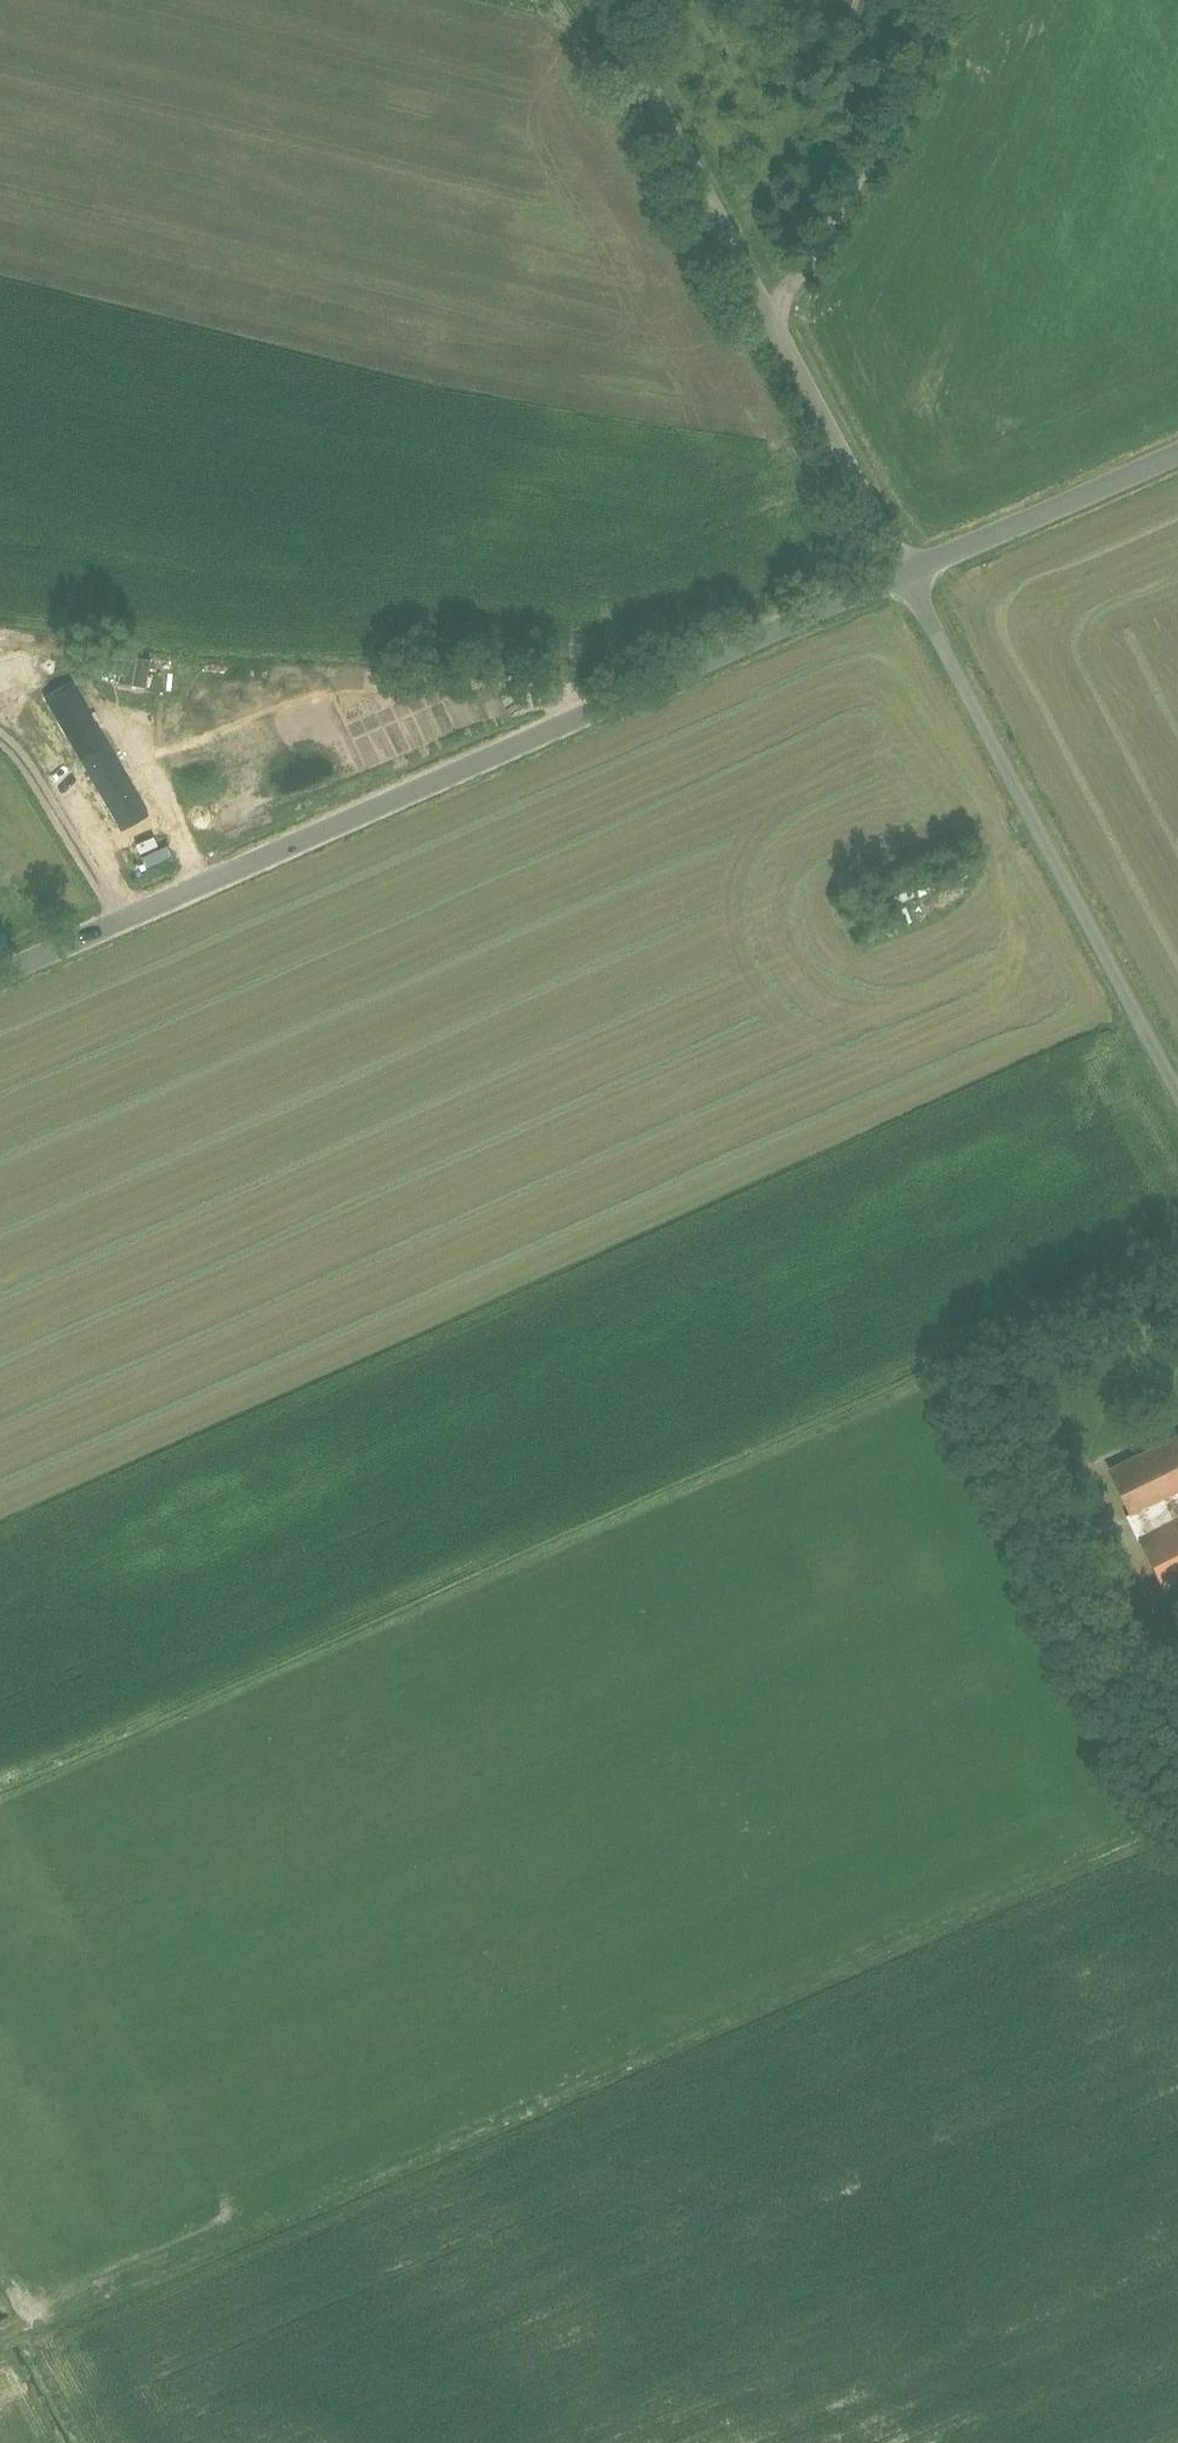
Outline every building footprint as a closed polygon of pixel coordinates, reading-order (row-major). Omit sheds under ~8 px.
[(142,687),(146,657),(115,653),(111,682),(142,687)] [(121,831),(149,815),(72,683),(45,699),(121,831)] [(1108,1469),(1130,1513),(1125,1515),(1137,1540),(1140,1539),(1165,1588),(1177,1582),(1177,1435),(1108,1469)]
